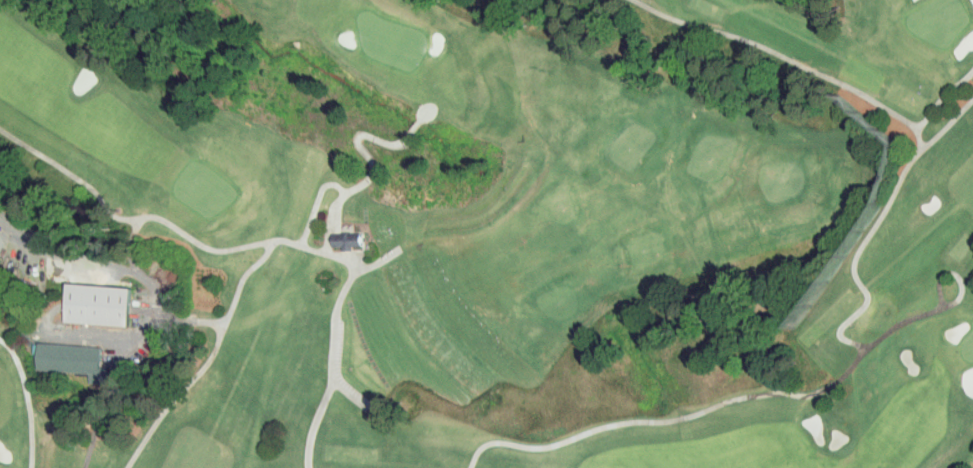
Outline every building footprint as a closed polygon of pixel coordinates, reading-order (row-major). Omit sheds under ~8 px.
[(347,225),(349,243),(320,242),(318,227),(347,225)] [(51,316),(114,320),(118,281),(54,277),(51,316)] [(24,336),(87,339),(85,369),(22,364),(24,336)]
